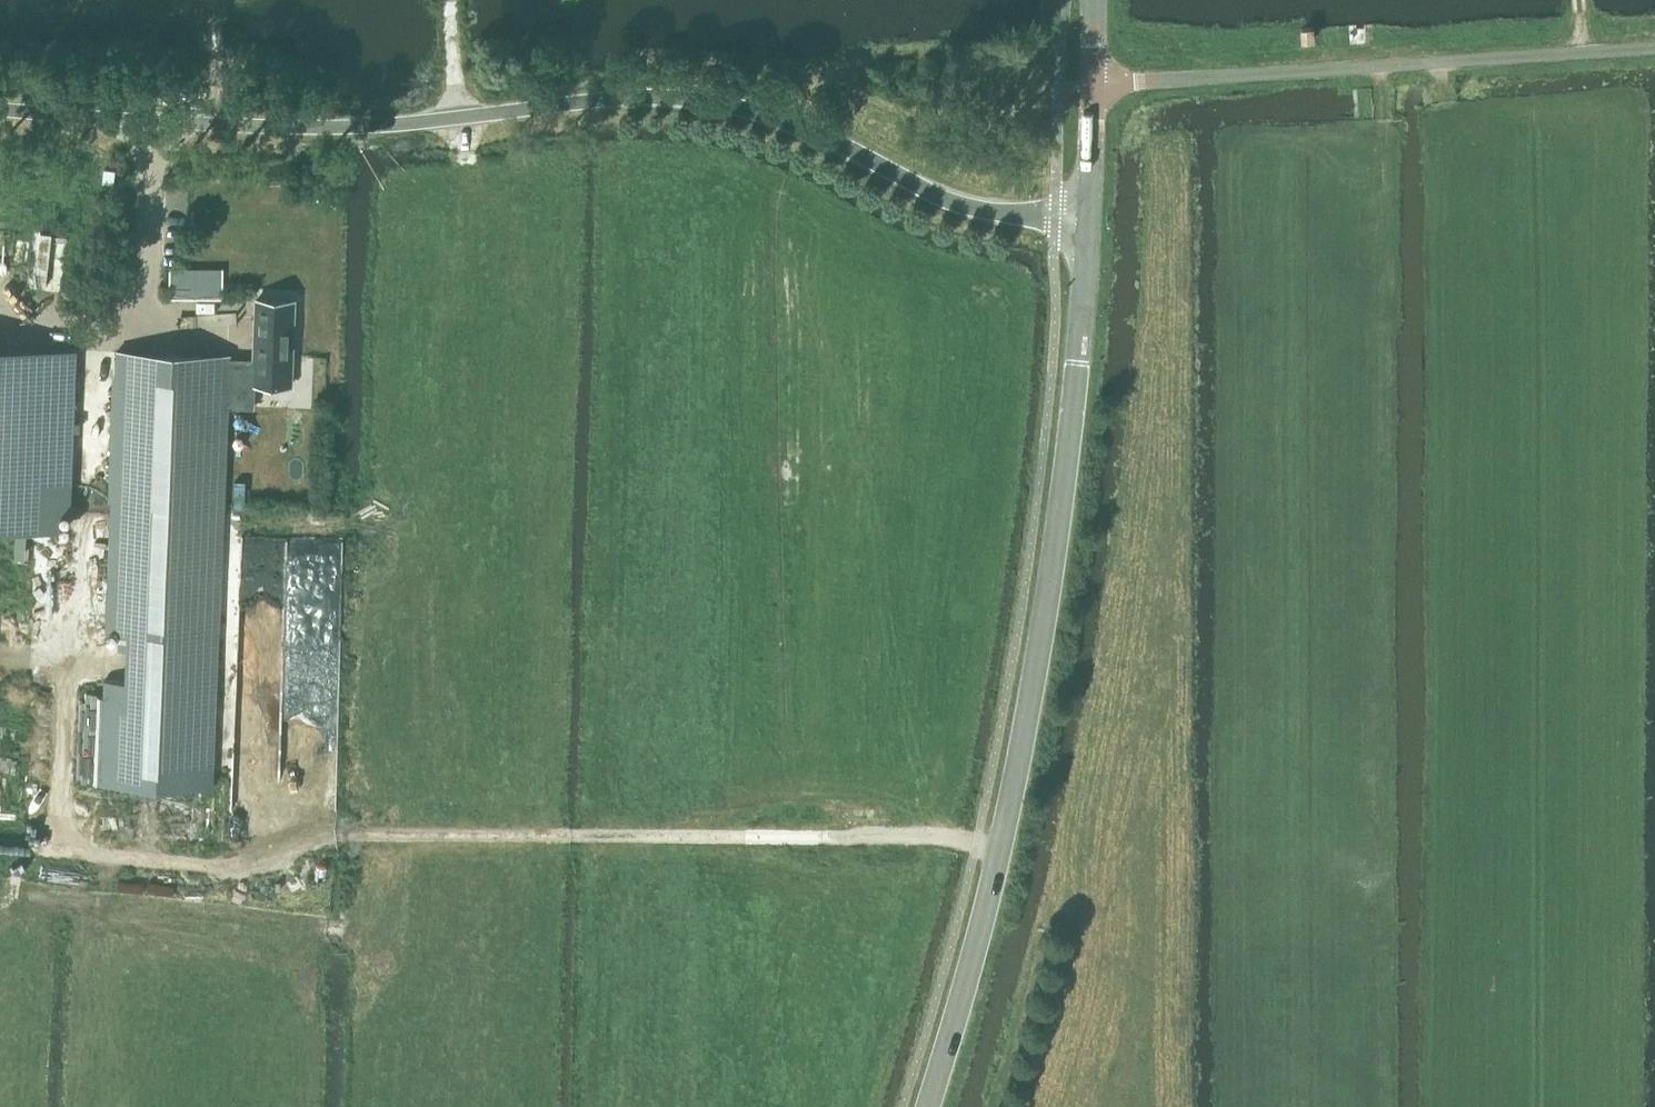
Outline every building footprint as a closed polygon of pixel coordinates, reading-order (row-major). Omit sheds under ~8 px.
[(1301,42),(1314,41),(1313,27),(1300,28),(1301,42)] [(230,358),(228,407),(255,408),(256,382),(290,384),(294,300),(257,299),(254,359),(230,358)] [(61,531),(61,514),(72,514),(78,349),(0,346),(0,529),(61,531)] [(105,680),(101,783),(158,786),(213,787),(214,748),(219,632),(228,407),(230,358),(230,355),(117,351),(106,627),(120,628),(119,646),(128,647),(127,681),(105,680)]
